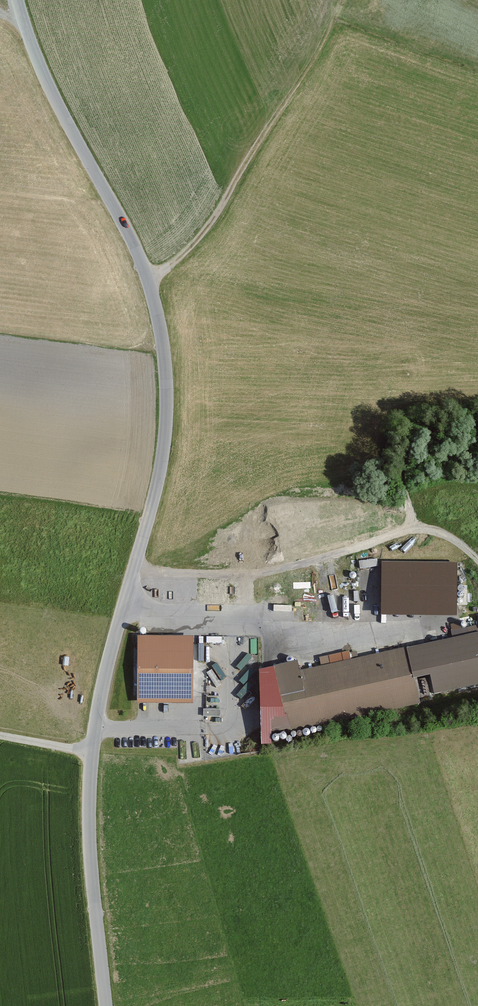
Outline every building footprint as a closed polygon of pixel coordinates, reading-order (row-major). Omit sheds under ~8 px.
[(361,567),(379,566),(378,556),(360,557),(361,567)] [(455,563),(383,562),(383,612),(454,613),(455,563)] [(289,616),(289,603),(272,603),(271,615),(289,616)] [(469,635),(467,628),(450,632),(451,639),(300,670),(298,663),(273,668),(286,734),(419,707),(414,680),(429,677),(433,696),(477,687),(477,633),(469,635)] [(191,702),(191,637),(137,637),(137,702),(191,702)] [(251,660),(238,664),(242,675),(255,670),(251,660)]
